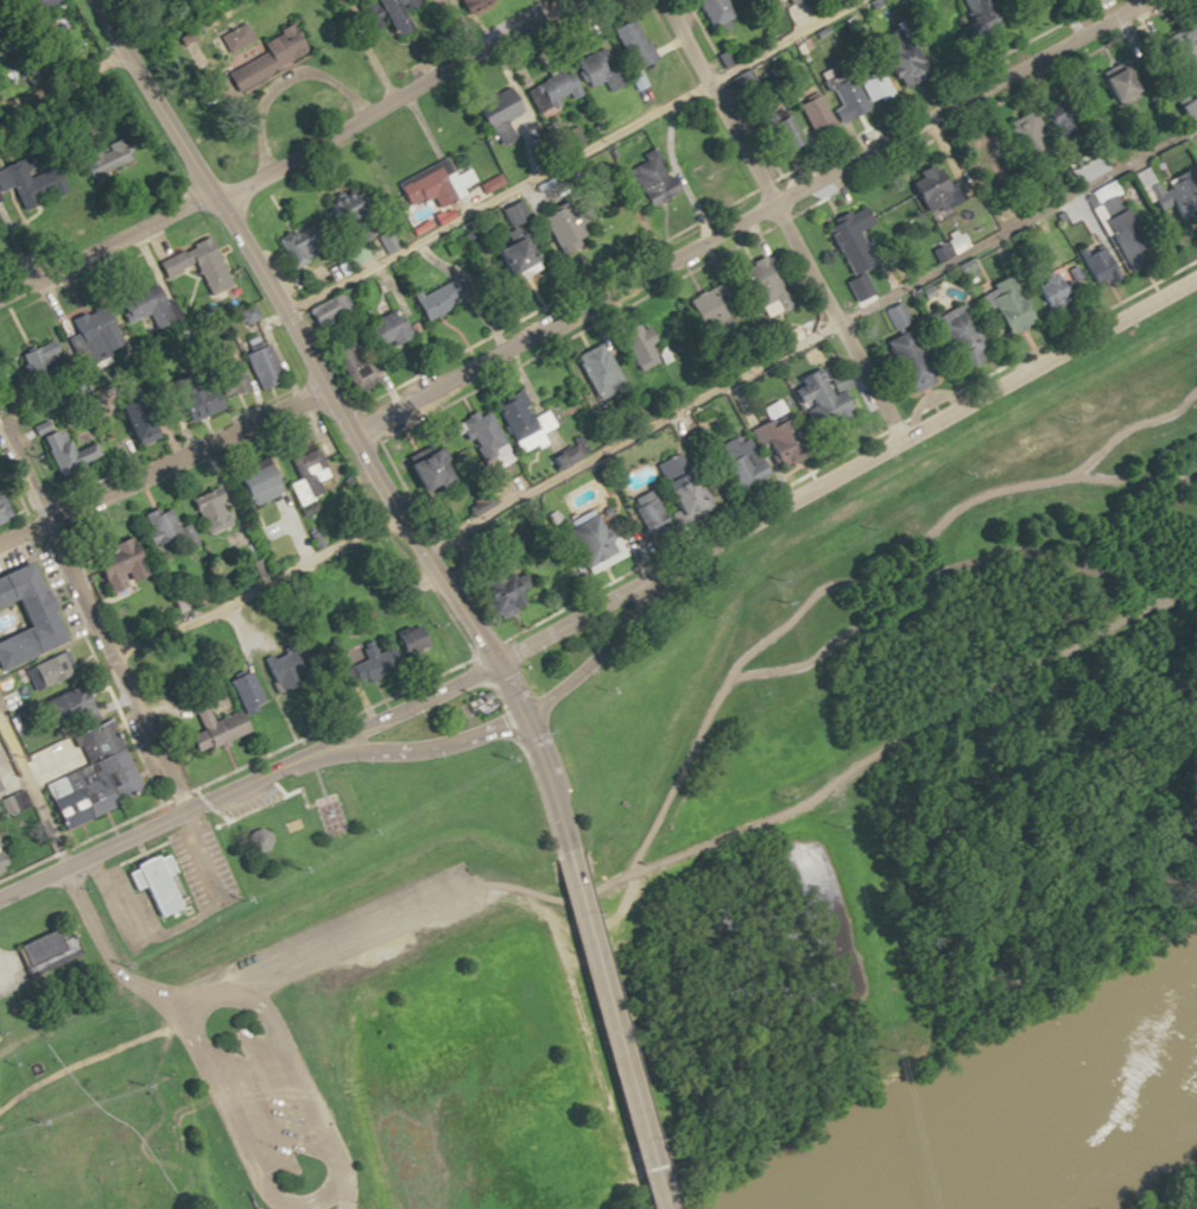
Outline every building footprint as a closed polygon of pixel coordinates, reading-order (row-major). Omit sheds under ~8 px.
[(387,35),(402,26),(387,0),(354,0),(353,1),(368,28),(379,22),(387,35)] [(724,0),(690,0),(706,34),(734,21),(724,0)] [(963,39),(995,24),(984,0),(974,0),(961,6),(964,12),(953,17),(963,39)] [(1042,0),(1017,0),(1023,12),(1042,1),(1042,0)] [(653,58),(628,17),(607,30),(631,71),(653,58)] [(250,42),(243,24),(217,35),(224,53),(250,42)] [(302,54),(288,26),(255,43),(260,53),(225,71),(234,89),(302,54)] [(1193,35),(1169,45),(1182,81),(1196,75),(1196,44),(1193,35)] [(905,85),(919,64),(882,39),(868,59),(905,85)] [(582,88),(598,79),(604,90),(617,82),(598,48),(568,64),(582,88)] [(849,74),(866,104),(887,93),(870,62),(849,74)] [(576,91),(564,68),(529,86),(541,109),(576,91)] [(826,85),(836,107),(822,114),(812,94),(793,104),(808,135),(863,108),(847,75),(826,85)] [(517,111),(501,84),(467,102),(491,147),(508,138),(499,121),(517,111)] [(1196,111),(1196,92),(1173,103),(1180,118),(1196,111)] [(1046,129),(1029,107),(1004,127),(1021,149),(1046,129)] [(755,123),(766,156),(792,147),(781,114),(755,123)] [(88,178),(125,160),(115,139),(78,158),(88,178)] [(981,186),(1007,173),(990,139),(964,152),(981,186)] [(390,182),(398,199),(406,195),(410,204),(426,197),(430,207),(457,195),(441,159),(390,182)] [(936,212),(958,199),(936,159),(911,173),(915,180),(904,187),(919,214),(932,206),(936,212)] [(1153,213),(1171,202),(1178,213),(1196,202),(1196,192),(1184,170),(1154,188),(1141,167),(1129,174),(1153,213)] [(586,220),(576,204),(561,213),(556,204),(533,217),(554,254),(585,236),(578,224),(586,220)] [(845,274),(869,264),(856,231),(864,227),(857,209),(824,222),(845,274)] [(288,260),(300,253),(289,234),(277,241),(288,260)] [(531,266),(514,235),(484,251),(500,282),(531,266)] [(154,259),(161,277),(191,265),(203,296),(224,288),(206,239),(154,259)] [(756,308),(766,301),(776,316),(791,306),(757,256),(732,273),(756,308)] [(1071,291),(1049,267),(1027,288),(1049,312),(1071,291)] [(405,298),(417,321),(470,295),(458,271),(405,298)] [(1028,322),(1006,276),(976,290),(999,336),(1028,322)] [(144,314),(150,329),(169,321),(153,282),(114,298),(123,322),(144,314)] [(721,300),(715,285),(682,300),(698,338),(725,327),(714,302),(721,300)] [(979,349),(961,303),(931,315),(953,371),(978,361),(974,351),(979,349)] [(102,305),(68,320),(73,332),(62,337),(75,366),(120,347),(102,305)] [(887,314),(893,313),(894,318),(886,319),(887,326),(902,323),(898,305),(885,307),(887,314)] [(368,353),(404,333),(389,307),(354,328),(368,353)] [(632,372),(654,360),(632,320),(610,332),(632,372)] [(878,342),(903,393),(928,380),(903,330),(878,342)] [(348,394),(371,382),(349,339),(326,351),(348,394)] [(51,340),(17,352),(26,376),(60,364),(51,340)] [(237,355),(253,390),(278,379),(261,343),(237,355)] [(568,357),(592,399),(617,384),(593,343),(568,357)] [(205,369),(217,399),(242,389),(230,359),(205,369)] [(805,430),(849,414),(840,390),(847,387),(840,370),(827,375),(823,366),(791,378),(795,389),(791,391),(805,430)] [(208,410),(187,371),(161,385),(182,424),(208,410)] [(539,440),(535,432),(546,427),(539,413),(528,419),(514,391),(489,403),(513,453),(539,440)] [(149,434),(136,397),(109,406),(122,443),(149,434)] [(768,470),(801,452),(779,413),(746,430),(768,470)] [(486,466),(503,455),(482,421),(465,431),(486,466)] [(93,458),(87,442),(64,451),(56,428),(35,436),(50,475),(93,458)] [(760,477),(744,433),(711,446),(728,489),(760,477)] [(311,448),(286,457),(300,498),(325,489),(311,448)] [(407,495),(443,480),(430,448),(394,463),(407,495)] [(224,472),(240,509),(275,494),(258,457),(224,472)] [(654,483),(670,520),(698,508),(683,471),(654,483)] [(644,538),(665,526),(645,490),(624,502),(644,538)] [(184,506),(204,536),(227,521),(207,491),(184,506)] [(136,514),(141,532),(137,533),(141,546),(171,537),(163,506),(136,514)] [(593,508),(556,527),(581,576),(618,557),(593,508)] [(83,554),(97,592),(138,578),(124,540),(83,554)] [(8,600),(19,628),(0,636),(0,666),(56,643),(23,563),(0,572),(0,603),(8,600)] [(415,624),(392,633),(403,660),(426,651),(415,624)] [(370,652),(367,642),(356,645),(359,661),(341,665),(345,682),(395,670),(389,647),(370,652)] [(18,670),(28,692),(71,673),(61,650),(18,670)] [(295,683),(283,651),(257,660),(269,693),(295,683)] [(238,713),(260,703),(246,670),(223,680),(238,713)] [(34,703),(48,736),(91,719),(78,686),(34,703)] [(234,711),(206,723),(198,703),(186,708),(196,732),(181,738),(188,755),(243,733),(234,711)] [(136,796),(107,720),(69,735),(86,781),(45,797),(56,827),(136,796)] [(254,827),(243,829),(240,837),(243,847),(254,850),(264,846),(265,838),(262,829),(254,827)] [(120,872),(127,869),(124,863),(146,854),(148,859),(159,854),(165,869),(157,873),(171,905),(148,914),(137,885),(127,888),(120,872)] [(10,947),(46,929),(55,947),(17,963),(10,947)]
